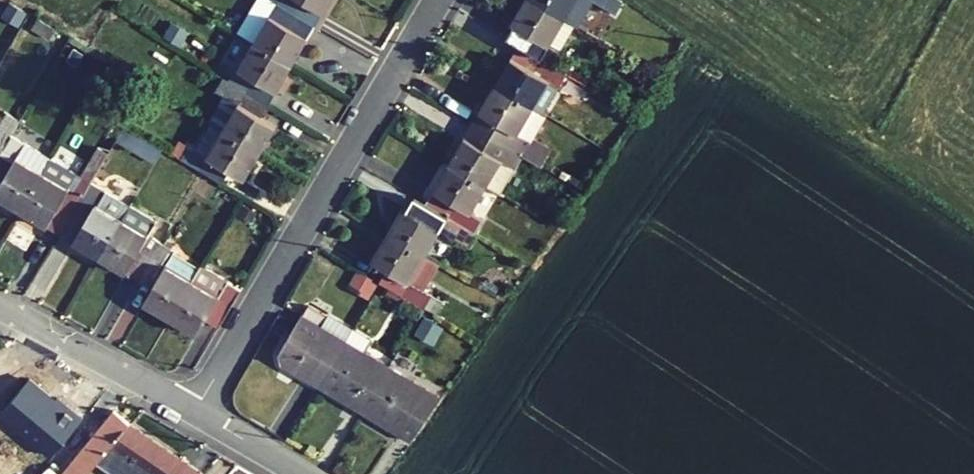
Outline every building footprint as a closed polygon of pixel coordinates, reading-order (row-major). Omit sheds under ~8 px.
[(256,40),(295,62),(319,20),(285,0),(257,0),(239,30),(256,40)] [(319,20),(331,0),(285,0),(319,20)] [(526,42),(548,55),(557,40),(568,47),(584,20),(551,0),(531,0),(520,18),(535,27),(526,42)] [(584,20),(586,21),(599,0),(551,0),(584,20)] [(230,77),(272,100),(295,62),(256,40),(240,67),(234,69),(230,77)] [(526,42),(503,81),(549,109),(572,70),(548,55),(526,42)] [(210,121),(224,128),(263,150),(278,122),(264,114),(272,100),(230,77),(226,75),(218,89),(225,93),(210,121)] [(528,147),(543,156),(550,145),(537,138),(553,111),(549,109),(503,81),(480,119),(524,145),(528,147)] [(18,128),(27,113),(15,106),(12,111),(0,104),(0,160),(18,128)] [(480,119),(458,157),(493,178),(506,186),(521,160),(516,158),(524,145),(480,119)] [(165,148),(125,126),(118,140),(158,161),(165,148)] [(0,160),(0,187),(29,204),(60,152),(18,128),(0,160)] [(175,153),(225,181),(234,166),(249,175),(263,150),(224,128),(210,154),(182,139),(175,153)] [(104,141),(87,168),(98,174),(114,147),(104,141)] [(516,158),(521,160),(528,147),(524,145),(516,158)] [(60,152),(29,204),(67,227),(95,180),(98,174),(87,168),(60,152)] [(458,157),(434,197),(480,224),(487,211),(477,205),(493,178),(458,157)] [(134,204),(95,180),(67,227),(107,251),(134,204)] [(410,200),(394,227),(430,248),(446,221),(472,237),(480,224),(434,197),(426,210),(410,200)] [(159,218),(134,204),(107,251),(145,274),(168,237),(153,228),(159,218)] [(395,262),(387,277),(430,301),(439,286),(434,283),(448,258),(430,248),(394,227),(379,253),(395,262)] [(180,244),(168,237),(145,274),(158,281),(148,297),(172,311),(202,261),(178,247),(180,244)] [(203,258),(202,261),(172,311),(201,328),(210,314),(224,322),(247,283),(203,258)] [(355,269),(345,286),(366,298),(376,281),(355,269)] [(450,293),(439,286),(430,301),(431,302),(441,308),(450,293)] [(350,332),(309,309),(284,350),(285,356),(322,379),(350,332)] [(395,359),(350,332),(322,379),(367,406),(395,359)] [(443,388),(395,359),(367,406),(414,435),(443,388)] [(112,439),(130,414),(116,403),(61,473),(85,473),(112,439)] [(130,414),(112,439),(138,458),(129,470),(134,473),(191,473),(198,464),(130,414)] [(45,461),(25,445),(2,473),(34,473),(45,461)]
